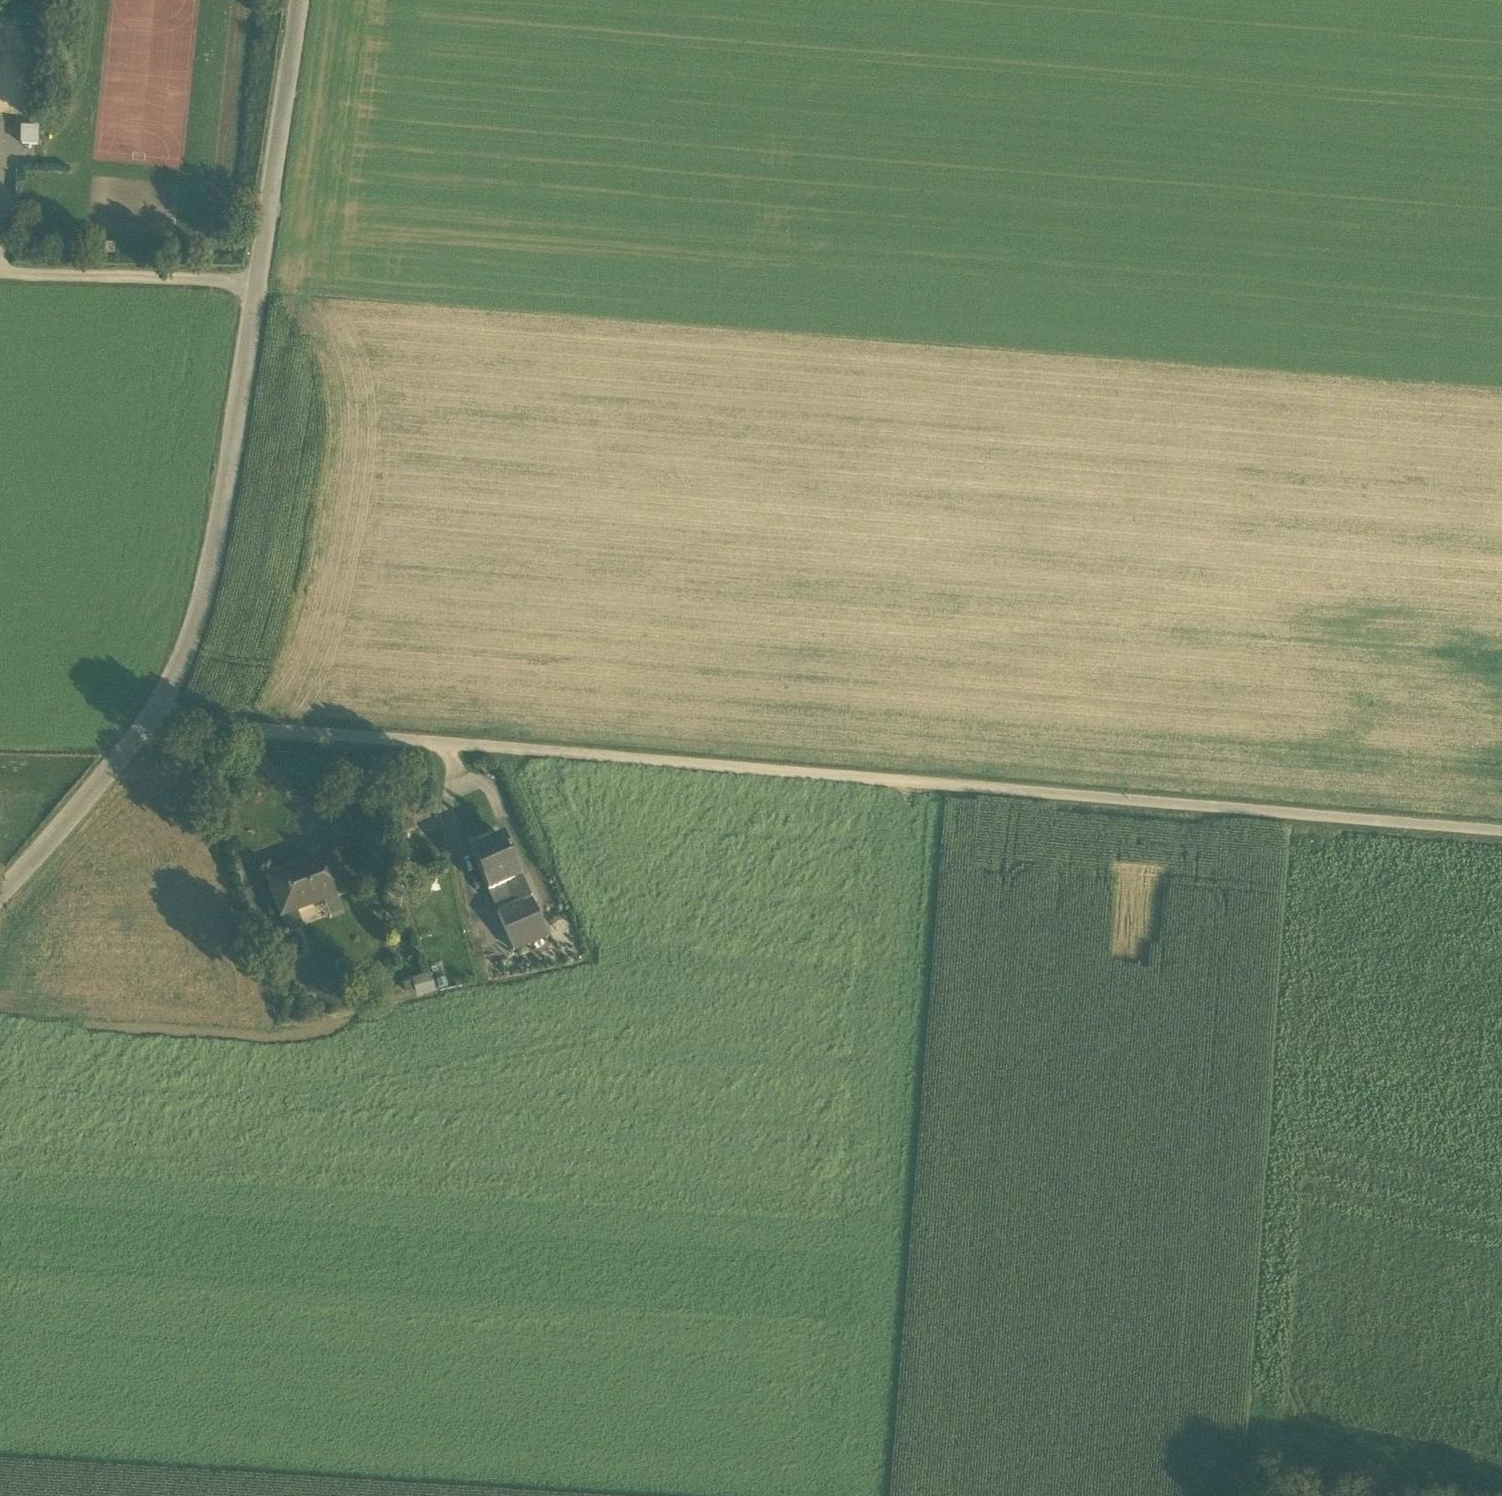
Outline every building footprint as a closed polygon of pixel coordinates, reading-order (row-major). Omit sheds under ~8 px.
[(548,937),(531,900),(522,878),(504,838),(471,853),(488,892),(509,883),(519,905),(498,914),(514,951),(548,937)] [(268,878),(282,918),(298,913),(324,903),(338,898),(350,893),(335,853),(268,878)] [(488,892),(498,914),(519,905),(509,883),(488,892)] [(338,898),(324,903),(330,919),(344,914),(338,898)] [(298,913),(282,918),(288,935),(304,929),(298,913)] [(417,998),(436,994),(429,974),(412,979),(417,998)]
